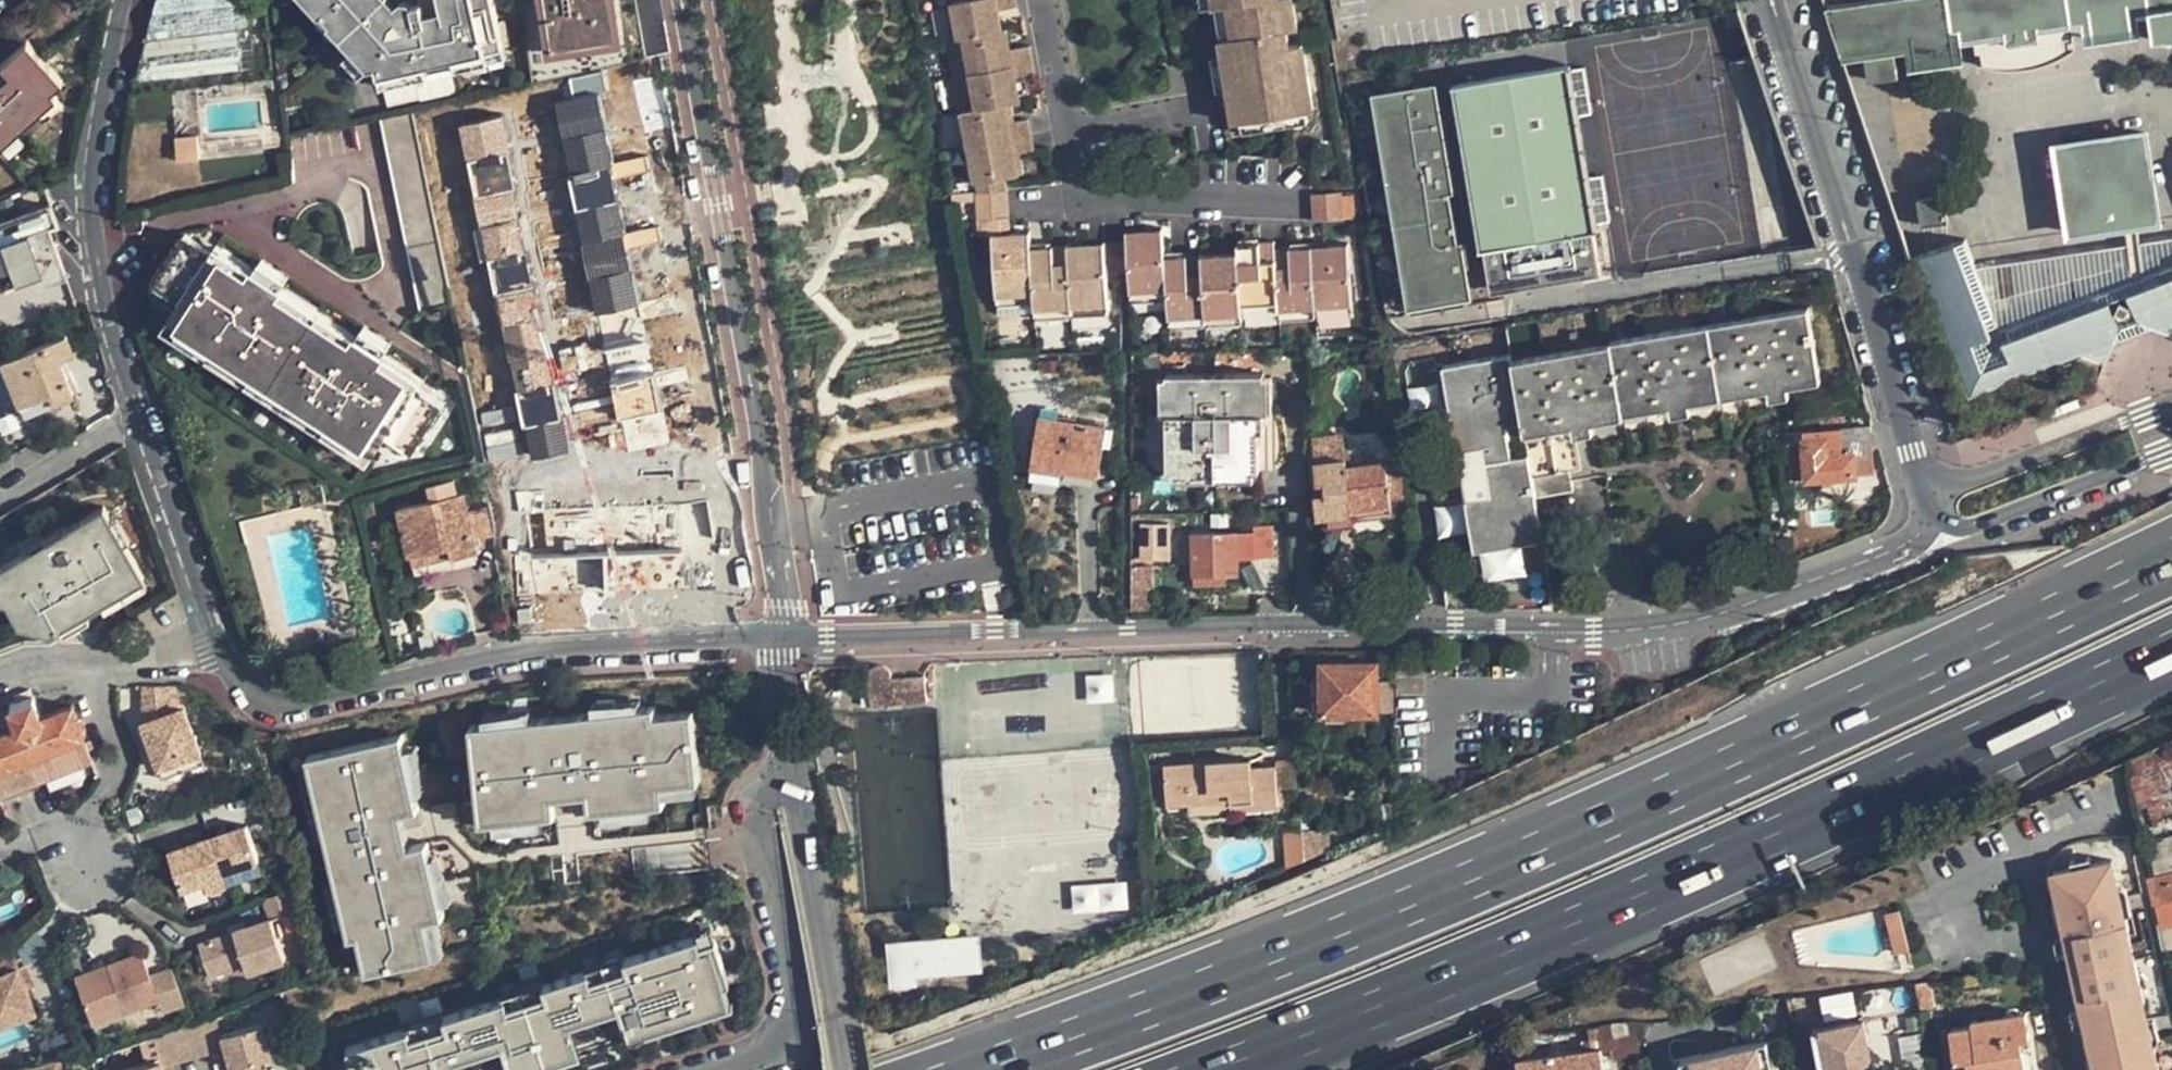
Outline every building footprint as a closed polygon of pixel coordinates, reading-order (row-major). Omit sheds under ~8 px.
[(249,0),(157,0),(140,86),(258,71),(249,0)] [(323,14),(333,6),(328,0),(310,0),(323,14)] [(345,37),(353,46),(373,68),(384,65),(386,75),(430,65),(458,58),(511,45),(499,0),(430,0),(416,3),(414,0),(400,0),(397,3),(392,9),(384,0),(328,0),(333,6),(354,28),(345,37)] [(395,0),(384,0),(392,9),(397,3),(395,0)] [(535,83),(602,68),(598,49),(620,46),(614,0),(523,0),(535,83)] [(959,33),(964,33),(1001,25),(998,6),(1017,2),(1016,0),(953,0),(959,33)] [(1226,2),(1232,36),(1219,38),(1222,54),(1212,56),(1218,89),(1227,88),(1233,120),(1242,118),(1306,108),(1313,107),(1302,42),(1287,44),(1284,27),(1295,26),(1291,0),(1237,0),(1226,2)] [(1860,54),(1889,49),(1902,47),(1956,39),(1967,38),(2075,21),(2086,19),(2140,11),(2153,9),(2156,36),(2171,34),(2171,0),(1883,0),(1826,9),(1842,56),(1860,54)] [(1212,5),(1219,38),(1232,36),(1226,2),(1212,5)] [(333,24),(345,37),(354,28),(333,6),(323,14),(321,17),(321,20),(322,24),(325,26),(328,26),(333,24)] [(2143,36),(2140,11),(2086,19),(2090,44),(2143,36)] [(2077,35),(2075,21),(1967,38),(1969,51),(1979,50),(1981,57),(1986,57),(1988,73),(2022,75),(2037,73),(2051,70),(2067,61),(2065,45),(2071,44),(2071,36),(2077,35)] [(1001,25),(964,33),(971,67),(1033,56),(1030,41),(1010,45),(1006,26),(1001,25)] [(1958,64),(1956,39),(1902,47),(1906,72),(1958,64)] [(61,80),(28,40),(2,60),(11,71),(0,80),(0,135),(61,80)] [(513,56),(511,45),(458,58),(461,69),(480,64),(483,68),(487,68),(491,67),(494,60),(513,56)] [(364,76),(373,68),(353,46),(344,54),(364,76)] [(1893,79),(1889,49),(1860,54),(1865,83),(1893,79)] [(1033,56),(971,67),(978,104),(1011,98),(1010,89),(1029,86),(1027,73),(1035,72),(1033,56)] [(434,78),(430,65),(386,75),(388,87),(394,85),(420,79),(422,82),(429,84),(432,81),(434,78)] [(1567,276),(1568,283),(1606,277),(1573,68),(1461,86),(1492,278),(1509,275),(1512,291),(1529,289),(1528,281),(1567,276)] [(524,98),(526,93),(524,86),(484,95),(488,114),(522,107),(524,98)] [(1469,291),(1437,90),(1382,98),(1413,299),(1469,291)] [(572,106),(581,147),(583,155),(631,146),(625,119),(631,117),(627,94),(572,106)] [(1015,119),(1011,98),(978,104),(964,106),(971,144),(1032,132),(1030,117),(1015,119)] [(1308,119),(1306,108),(1242,118),(1245,129),(1308,119)] [(420,309),(454,302),(437,221),(415,110),(381,118),(420,309)] [(2151,121),(2058,133),(2070,230),(2164,218),(2151,121)] [(952,191),(977,190),(997,189),(996,175),(1004,174),(1024,170),(1021,150),(1035,147),(1032,132),(971,144),(977,178),(951,183),(952,191)] [(179,170),(202,166),(199,143),(176,146),(179,170)] [(1005,188),(1004,174),(996,175),(997,189),(1005,188)] [(1005,188),(997,189),(977,190),(978,217),(1008,216),(1005,188)] [(1315,192),(1317,222),(1346,219),(1345,190),(1315,192)] [(1919,204),(1921,215),(1945,206),(1945,200),(1919,204)] [(0,222),(0,283),(40,269),(44,279),(65,272),(49,224),(57,222),(52,205),(0,222)] [(1948,226),(1945,206),(1921,215),(1922,229),(1948,226)] [(127,217),(124,218),(123,221),(124,227),(127,228),(135,228),(141,226),(144,224),(145,220),(143,216),(141,215),(135,215),(127,217)] [(1279,307),(1275,249),(1274,241),(1242,244),(1242,251),(1165,256),(1162,229),(1128,231),(1128,242),(1129,261),(1131,289),(1168,287),(1170,313),(1279,307)] [(283,287),(254,268),(251,273),(186,232),(154,281),(181,299),(176,306),(170,316),(289,392),(314,408),(376,448),(387,432),(414,449),(446,399),(432,390),(381,358),(385,352),(357,334),(353,340),(303,307),(282,294),(280,292),(283,287)] [(1124,262),(1122,242),(1030,247),(1029,233),(995,234),(998,291),(1036,289),(1036,305),(1107,300),(1105,264),(1124,262)] [(1978,392),(2050,365),(2030,315),(2009,323),(1990,271),(1975,235),(1926,252),(1978,392)] [(1349,245),(1312,247),(1317,305),(1353,303),(1349,245)] [(1279,307),(1317,305),(1312,247),(1275,249),(1279,307)] [(260,258),(254,268),(283,287),(289,276),(260,258)] [(2128,278),(2143,319),(2156,325),(2171,331),(2171,261),(2128,278)] [(1529,289),(1568,283),(1567,276),(1528,281),(1529,289)] [(2152,327),(2156,325),(2143,319),(2128,278),(2105,287),(2119,326),(2113,340),(2117,340),(2152,327)] [(2105,359),(2113,340),(2119,326),(2105,287),(2030,315),(2050,365),(2086,352),(2105,359)] [(1809,307),(1669,331),(1645,335),(1614,340),(1614,343),(1514,359),(1524,421),(1526,433),(1627,416),(1628,412),(1821,380),(1809,307)] [(364,325),(357,334),(385,352),(391,342),(364,325)] [(2,360),(20,406),(49,394),(53,404),(73,396),(60,360),(73,355),(66,335),(2,360)] [(1514,359),(1513,353),(1446,364),(1476,548),(1544,538),(1530,454),(1514,456),(1508,424),(1524,421),(1514,359)] [(1264,430),(1263,374),(1169,375),(1169,470),(1260,470),(1259,430),(1264,430)] [(24,416),(53,404),(49,394),(20,406),(24,416)] [(1098,475),(1105,429),(1059,422),(1057,431),(1040,429),(1033,468),(1066,473),(1067,471),(1098,475)] [(1801,442),(1805,479),(1861,472),(1861,455),(1875,453),(1871,426),(1801,434),(1801,442)] [(1805,479),(1801,442),(1790,443),(1794,480),(1805,479)] [(1318,517),(1330,516),(1355,514),(1354,507),(1393,503),(1386,464),(1347,468),(1345,444),(1316,447),(1319,493),(1316,494),(1318,517)] [(1405,462),(1386,464),(1393,503),(1395,516),(1397,525),(1415,523),(1405,462)] [(462,477),(453,479),(457,495),(466,493),(462,477)] [(478,549),(466,493),(457,495),(453,479),(414,490),(417,505),(399,510),(410,556),(452,546),(454,555),(478,549)] [(1355,514),(1355,520),(1395,516),(1393,503),(1354,507),(1355,514)] [(141,571),(103,505),(60,530),(54,521),(19,541),(24,551),(0,565),(0,595),(6,597),(19,620),(45,627),(71,612),(66,602),(77,596),(84,609),(100,600),(97,597),(141,571)] [(1355,523),(1355,520),(1355,514),(1330,516),(1330,526),(1355,523)] [(1173,556),(1172,520),(1142,521),(1143,557),(1173,556)] [(1257,534),(1239,534),(1241,557),(1274,556),(1274,529),(1257,528),(1257,534)] [(1239,557),(1241,557),(1239,534),(1195,535),(1196,573),(1239,572),(1239,557)] [(19,541),(5,550),(6,553),(0,557),(0,565),(24,551),(19,541)] [(413,566),(454,555),(452,546),(410,556),(413,566)] [(1156,607),(1155,563),(1132,563),(1134,608),(1156,607)] [(146,581),(141,571),(97,597),(100,600),(103,606),(146,581)] [(66,602),(71,612),(73,615),(84,609),(77,596),(66,602)] [(45,627),(19,620),(29,636),(45,627)] [(1378,710),(1378,660),(1324,661),(1323,710),(1378,710)] [(877,705),(931,701),(928,667),(875,671),(877,705)] [(174,682),(141,683),(141,719),(157,764),(199,749),(174,682)] [(91,755),(72,706),(42,716),(34,697),(12,704),(20,726),(0,733),(0,790),(91,755)] [(593,715),(639,711),(639,704),(593,706),(593,715)] [(662,789),(695,786),(697,785),(691,716),(654,719),(654,709),(639,711),(593,715),(532,721),(486,725),(471,726),(484,824),(499,823),(545,819),(557,818),(556,800),(572,798),(589,796),(591,814),(605,813),(650,808),(664,807),(663,798),(662,789)] [(486,725),(532,721),(531,710),(485,717),(486,725)] [(370,968),(441,952),(433,917),(441,915),(450,913),(448,905),(436,860),(431,839),(414,844),(409,826),(405,811),(423,808),(419,793),(407,748),(403,734),(308,753),(312,768),(323,814),(338,876),(349,920),(352,935),(361,932),(370,968)] [(2136,750),(2145,791),(2171,785),(2171,744),(2171,742),(2136,750)] [(407,748),(419,793),(426,792),(420,745),(407,748)] [(157,764),(161,774),(203,759),(199,749),(157,764)] [(1249,767),(1249,759),(1166,764),(1169,801),(1233,797),(1234,807),(1277,804),(1275,766),(1249,767)] [(1281,760),(1282,782),(1299,781),(1297,759),(1281,760)] [(323,814),(312,768),(303,771),(314,816),(323,814)] [(662,789),(663,798),(696,795),(695,786),(662,789)] [(556,800),(557,818),(574,816),(572,798),(556,800)] [(405,811),(409,826),(427,823),(423,808),(405,811)] [(650,808),(605,813),(606,821),(651,817),(650,808)] [(545,819),(499,823),(499,831),(546,827),(545,819)] [(246,821),(211,834),(224,869),(259,856),(246,821)] [(1301,824),(1285,825),(1286,834),(1302,833),(1301,824)] [(1302,833),(1286,834),(1288,861),(1303,855),(1302,833)] [(211,834),(170,849),(184,887),(206,879),(210,889),(228,882),(224,869),(211,834)] [(2171,895),(2171,842),(2153,846),(2156,867),(2154,871),(2160,897),(2171,895)] [(448,905),(461,902),(444,858),(436,860),(448,905)] [(349,920),(338,876),(330,878),(341,922),(349,920)] [(1133,904),(1130,876),(1074,882),(1077,909),(1133,904)] [(300,878),(265,891),(272,911),(200,938),(212,973),(247,960),(251,968),(287,954),(279,934),(283,932),(280,922),(287,920),(283,909),(306,902),(300,878)] [(1897,949),(1911,946),(1903,906),(1890,909),(1897,949)] [(433,917),(441,952),(449,950),(441,915),(433,917)] [(891,937),(894,985),(921,983),(920,973),(987,969),(984,930),(891,937)] [(728,1002),(721,980),(727,978),(713,936),(697,941),(694,931),(623,955),(625,962),(591,973),(589,966),(546,980),(548,986),(511,998),(509,992),(446,1012),(449,1019),(414,1031),(412,1023),(348,1044),(357,1069),(466,1069),(461,1055),(507,1040),(517,1069),(518,1069),(585,1048),(575,1017),(619,1002),(629,1034),(728,1002)] [(10,946),(0,950),(0,1025),(37,1010),(28,988),(18,966),(10,946)] [(151,972),(142,949),(105,963),(95,967),(76,975),(90,1012),(122,999),(126,1009),(159,996),(163,1008),(186,999),(172,963),(151,972)] [(103,958),(93,962),(95,967),(105,963),(103,958)] [(26,963),(18,966),(28,988),(35,985),(26,963)] [(1957,1069),(2026,1069),(2021,1037),(2030,1036),(2025,1009),(1974,1017),(1975,1023),(1951,1026),(1957,1069)] [(217,1011),(186,1023),(196,1057),(226,1048),(223,1036),(217,1011)] [(1609,1022),(1613,1048),(1614,1056),(1647,1051),(1640,1016),(1609,1022)] [(1869,1016),(1818,1025),(1826,1069),(1878,1069),(1869,1016)] [(1599,1023),(1601,1044),(1601,1050),(1613,1048),(1609,1022),(1599,1023)] [(186,1023),(154,1035),(161,1059),(163,1066),(196,1057),(186,1023)] [(223,1036),(226,1048),(232,1069),(233,1069),(260,1062),(274,1058),(264,1024),(223,1036)] [(1773,1035),(1765,1037),(1771,1067),(1779,1066),(1773,1035)] [(1700,1069),(1759,1069),(1771,1067),(1765,1037),(1696,1050),(1700,1069)] [(1601,1050),(1601,1044),(1519,1056),(1521,1069),(1604,1069),(1601,1050)] [(1690,1069),(1700,1069),(1696,1050),(1687,1052),(1690,1069)] [(60,1056),(17,1066),(13,1067),(14,1069),(64,1069),(60,1056)] [(121,1069),(164,1069),(163,1066),(161,1059),(121,1069)] [(233,1069),(263,1069),(260,1062),(233,1069)]
